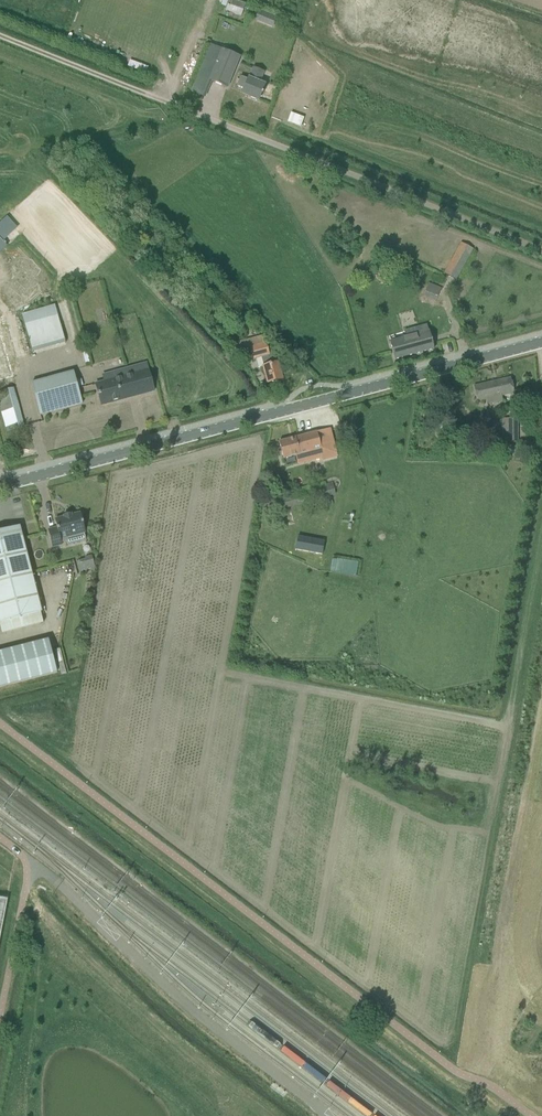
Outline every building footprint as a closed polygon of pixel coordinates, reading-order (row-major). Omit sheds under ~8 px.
[(249,1),(247,0),(230,0),(228,6),(245,11),(249,1)] [(255,21),(269,26),(273,15),(259,9),(255,21)] [(209,80),(227,88),(240,57),(222,49),(209,80)] [(265,72),(253,67),(248,80),(241,77),(237,87),(244,90),(242,94),(259,101),(265,84),(261,83),(265,72)] [(0,222),(0,238),(3,241),(17,227),(7,215),(0,222)] [(456,280),(467,261),(473,250),(462,243),(445,274),(456,280)] [(209,279),(200,282),(205,292),(213,289),(209,279)] [(441,288),(429,283),(423,295),(436,301),(441,288)] [(33,353),(66,344),(58,315),(26,325),(33,353)] [(390,342),(395,360),(434,350),(430,332),(429,332),(427,326),(405,332),(407,338),(390,342)] [(263,367),(268,384),(282,380),(278,362),(271,364),(269,356),(270,355),(267,343),(250,347),(254,360),(261,358),(264,367),(263,367)] [(102,375),(104,382),(95,384),(101,406),(154,392),(148,370),(116,379),(114,372),(102,375)] [(74,372),(31,384),(40,415),(83,404),(74,372)] [(514,394),(511,378),(473,387),(477,402),(486,400),(487,405),(503,401),(502,397),(514,394)] [(14,388),(0,392),(0,408),(7,432),(25,427),(14,388)] [(518,444),(518,434),(518,418),(502,418),(502,444),(518,444)] [(337,457),(330,429),(317,432),(279,442),(283,459),(296,456),(298,465),(315,460),(323,459),(324,460),(337,457)] [(533,439),(540,442),(541,436),(541,433),(536,430),(533,439)] [(332,482),(269,500),(272,513),(314,501),(317,509),(333,505),(331,496),(336,495),(332,482)] [(57,528),(48,530),(52,547),(62,545),(60,539),(85,533),(80,513),(72,516),(71,514),(63,516),(64,518),(55,520),(57,528)] [(41,613),(42,613),(20,526),(0,532),(0,623),(41,613)] [(295,548),(322,554),(325,540),(298,535),(295,548)] [(88,568),(95,566),(92,556),(86,557),(88,568)] [(330,571),(356,576),(359,562),(333,557),(330,571)] [(0,653),(0,688),(57,673),(49,640),(0,653)]
